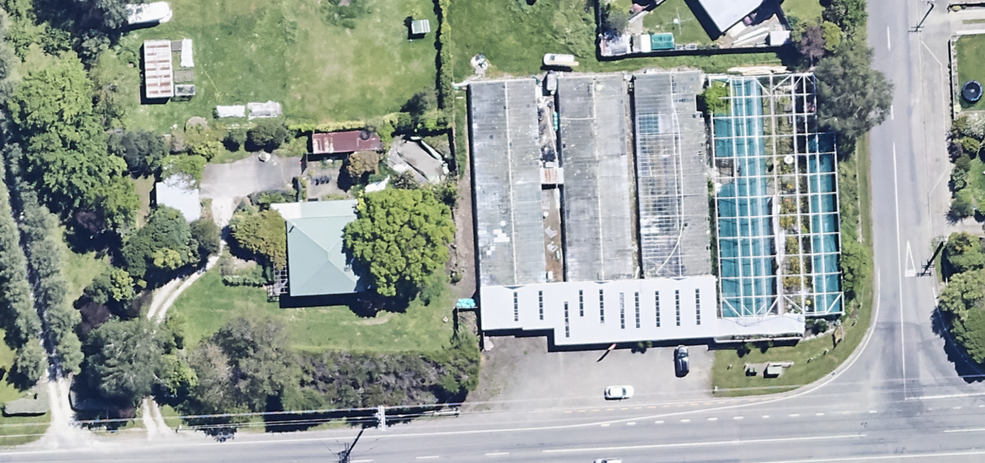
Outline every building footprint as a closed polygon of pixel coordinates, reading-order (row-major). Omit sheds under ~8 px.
[(714,35),(760,0),(688,0),(714,35)] [(191,42),(140,42),(141,97),(192,97),(191,42)] [(617,76),(553,79),(557,171),(536,172),(532,81),(466,84),(473,331),(547,329),(548,346),(708,341),(701,110),(690,110),(689,72),(629,74),(639,281),(627,282),(617,76)] [(799,341),(798,316),(837,315),(826,73),(703,79),(713,320),(710,320),(711,345),(799,341)] [(307,131),(307,153),(381,152),(380,130),(307,131)] [(150,182),(151,240),(196,238),(194,161),(157,162),(157,182),(150,182)] [(356,200),(264,203),(268,294),(359,290),(356,200)]
